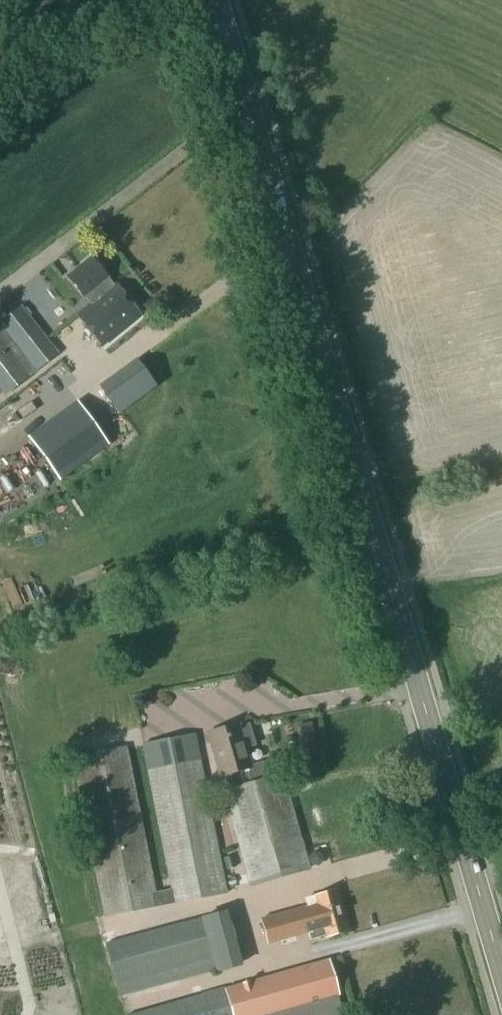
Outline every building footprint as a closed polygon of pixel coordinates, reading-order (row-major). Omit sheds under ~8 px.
[(93,259),(69,279),(92,307),(110,292),(104,284),(109,280),(93,259)] [(117,286),(110,292),(92,307),(78,317),(103,349),(142,317),(117,286)] [(0,322),(0,341),(27,378),(59,355),(21,306),(0,322)] [(0,341),(0,389),(5,395),(27,378),(0,341)] [(137,362),(98,388),(118,415),(158,389),(137,362)] [(107,444),(78,404),(27,439),(56,480),(107,444)] [(311,724),(294,727),(298,744),(305,743),(308,757),(317,755),(311,724)] [(248,726),(241,728),(240,725),(208,735),(224,792),(266,780),(262,765),(252,768),(247,751),(255,748),(248,726)] [(127,747),(72,759),(105,918),(228,895),(197,734),(140,745),(171,890),(157,893),(127,747)] [(283,776),(266,780),(224,792),(251,886),(310,870),(283,776)] [(318,905),(262,921),(269,945),(309,933),(311,941),(327,936),(327,938),(349,932),(338,891),(316,897),(318,905)] [(228,912),(106,944),(120,995),(215,971),(217,974),(243,968),(228,912)] [(132,1014),(344,1014),(331,960),(132,1014)]
